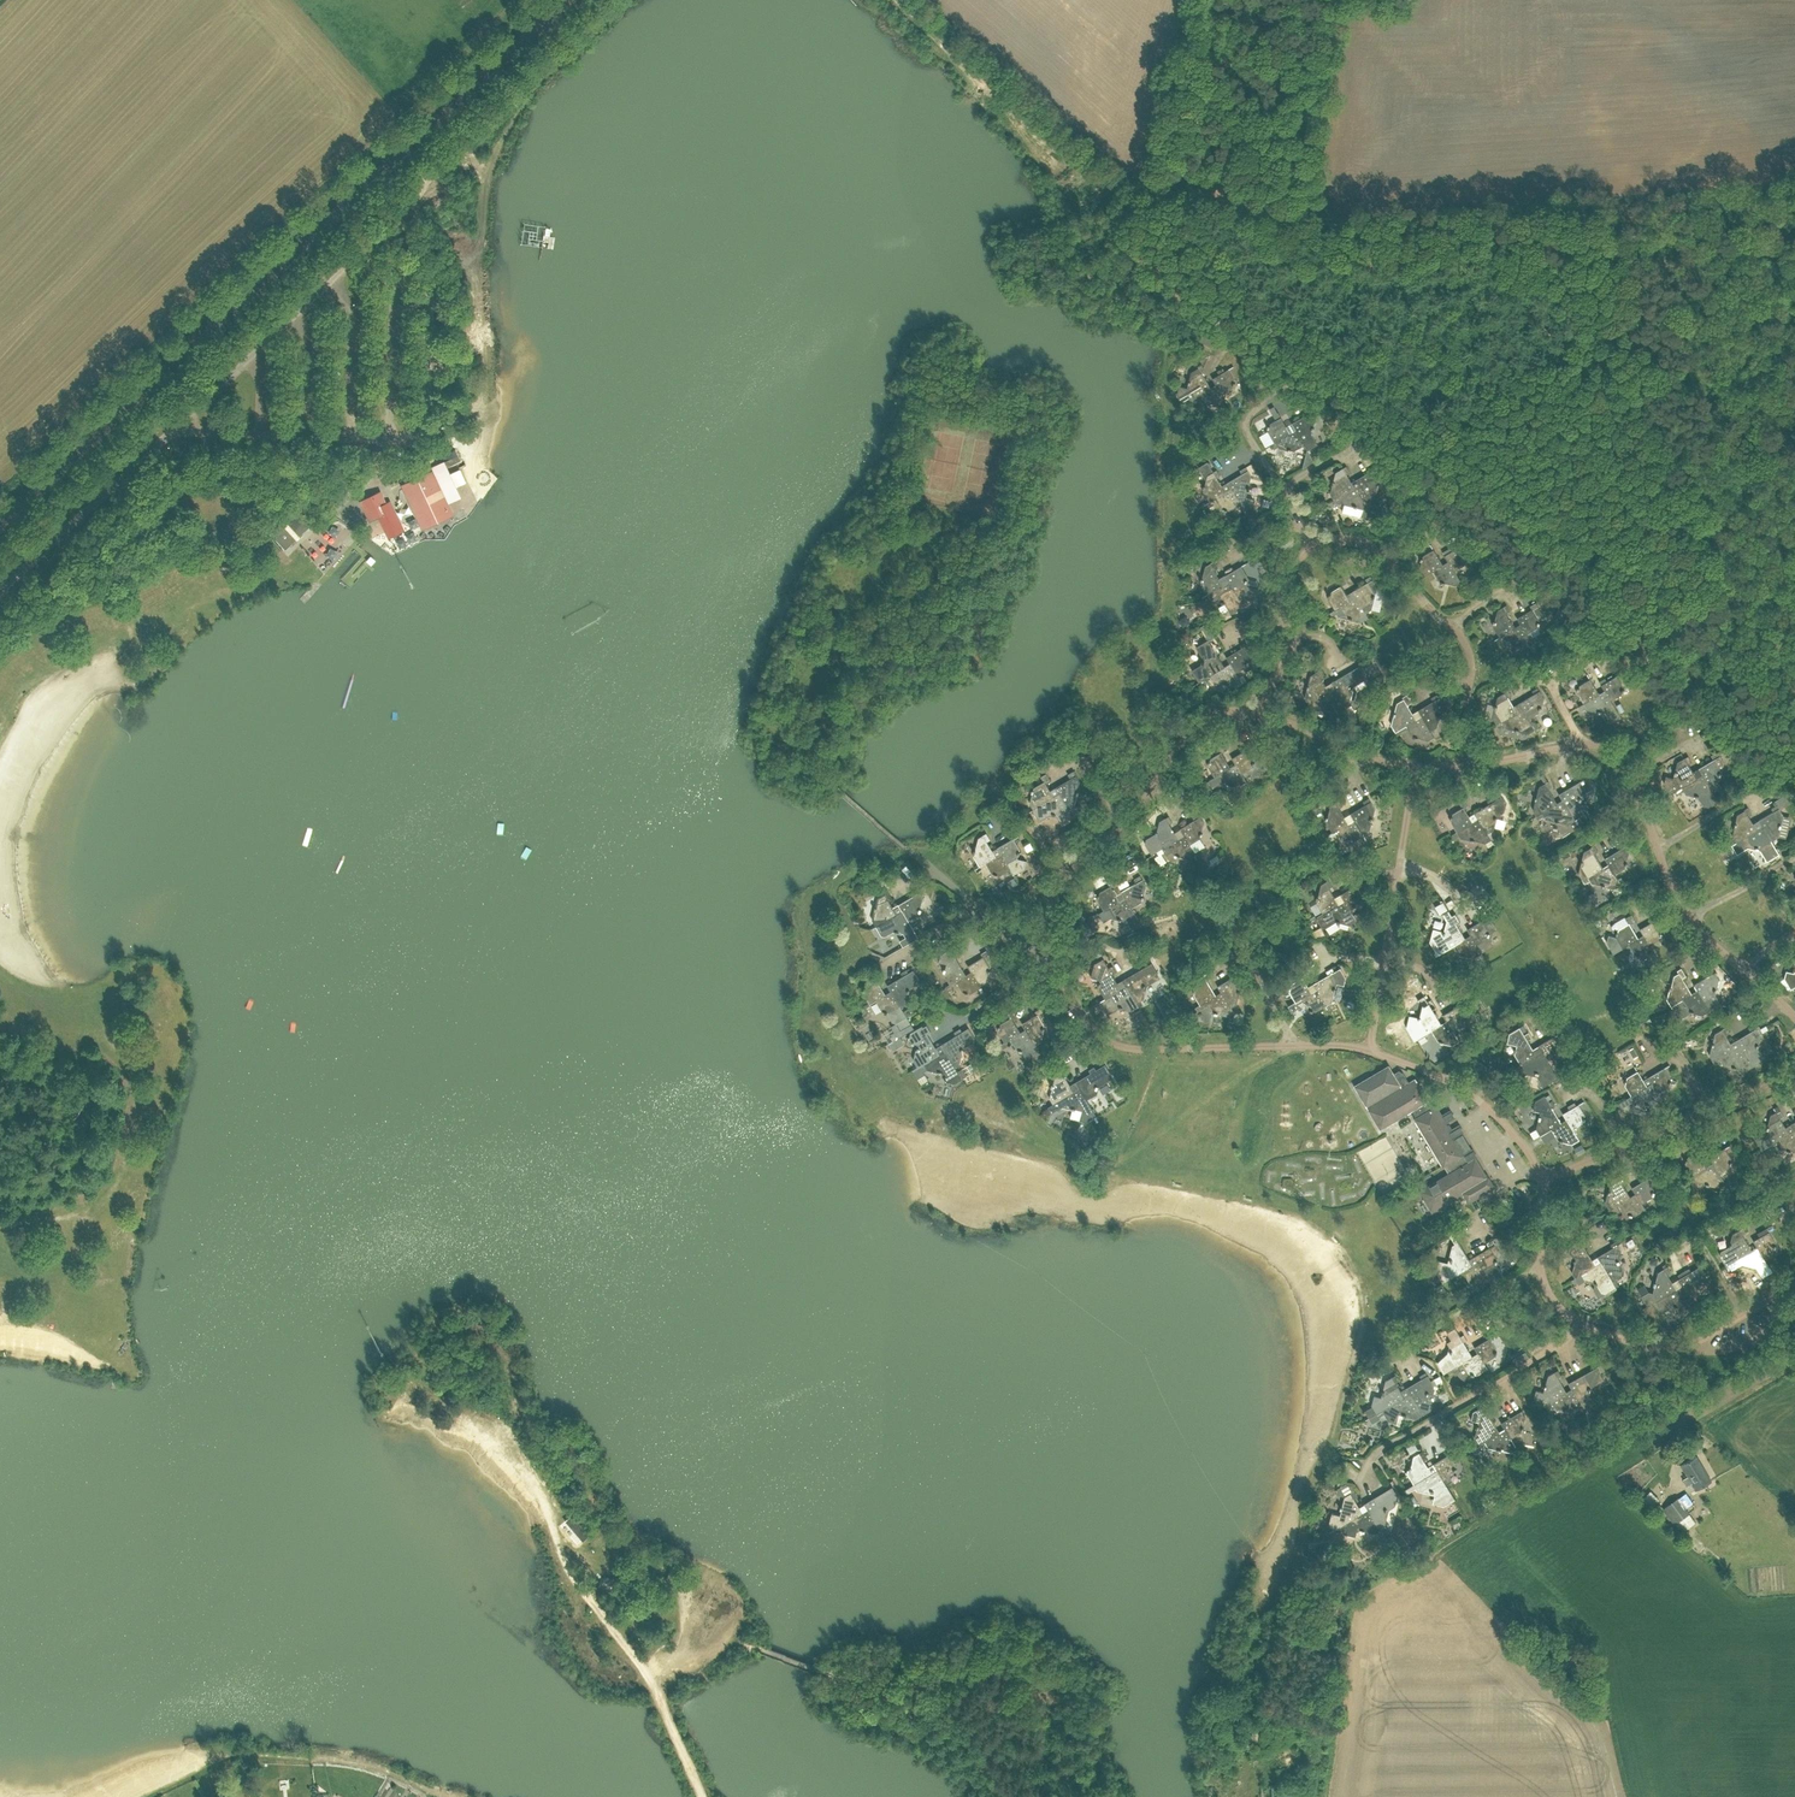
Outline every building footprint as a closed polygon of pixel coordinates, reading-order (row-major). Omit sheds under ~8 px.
[(409,213),(405,208),(399,213),(403,218),(409,213)] [(1184,406),(1202,395),(1201,394),(1211,388),(1203,374),(1206,372),(1202,366),(1192,372),(1190,380),(1189,380),(1188,384),(1189,384),(1188,388),(1179,386),(1177,395),(1184,406)] [(1222,395),(1223,394),(1233,388),(1234,386),(1235,386),(1236,383),(1234,383),(1235,380),(1229,370),(1235,366),(1225,371),(1224,368),(1217,372),(1219,375),(1213,379),(1216,385),(1222,395)] [(1222,395),(1216,385),(1211,388),(1201,394),(1202,395),(1207,404),(1216,406),(1226,400),(1223,394),(1222,395)] [(1295,429),(1305,445),(1308,450),(1317,444),(1312,434),(1313,430),(1314,430),(1315,427),(1313,426),(1316,416),(1313,411),(1292,423),(1295,429)] [(1280,438),(1290,432),(1278,412),(1277,413),(1280,418),(1271,423),(1270,425),(1269,425),(1268,429),(1269,429),(1268,431),(1274,441),(1280,438)] [(1305,445),(1295,429),(1290,432),(1280,438),(1274,441),(1269,444),(1272,449),(1277,446),(1275,442),(1280,438),(1286,449),(1289,449),(1289,450),(1292,451),(1295,451),(1305,445)] [(1234,448),(1217,459),(1225,472),(1242,461),(1234,448)] [(460,460),(454,449),(437,457),(442,469),(460,460)] [(416,466),(420,475),(433,469),(429,460),(427,461),(416,466)] [(1331,494),(1334,500),(1340,496),(1354,488),(1347,474),(1350,472),(1347,466),(1336,472),(1334,481),(1332,485),(1333,485),(1331,494)] [(1372,505),(1372,504),(1375,503),(1373,498),(1376,497),(1380,482),(1379,482),(1382,472),(1379,466),(1357,479),(1360,485),(1372,505)] [(1242,474),(1227,482),(1231,489),(1240,505),(1244,511),(1249,508),(1251,501),(1246,499),(1248,489),(1249,489),(1250,486),(1249,486),(1251,476),(1246,467),(1240,471),(1242,474)] [(1216,498),(1226,492),(1217,478),(1221,476),(1217,470),(1208,475),(1205,485),(1204,485),(1203,489),(1204,489),(1204,491),(1210,502),(1216,499),(1216,498)] [(404,486),(421,522),(448,510),(431,474),(404,486)] [(1340,496),(1343,501),(1345,504),(1354,506),(1354,507),(1357,508),(1357,507),(1364,509),(1362,517),(1368,519),(1378,513),(1374,506),(1372,504),(1372,505),(1360,485),(1354,488),(1340,496)] [(1240,505),(1231,489),(1226,492),(1216,498),(1216,499),(1222,508),(1225,509),(1225,510),(1228,511),(1228,510),(1231,510),(1240,505)] [(362,501),(367,513),(376,509),(386,531),(400,525),(389,502),(384,505),(379,493),(362,501)] [(309,526),(287,504),(263,527),(284,549),(309,526)] [(330,571),(359,537),(336,517),(306,551),(330,571)] [(1454,571),(1455,570),(1465,565),(1465,562),(1467,562),(1468,559),(1466,559),(1469,548),(1465,540),(1459,543),(1461,546),(1456,549),(1454,546),(1443,552),(1448,561),(1454,571)] [(1433,570),(1443,564),(1431,544),(1430,545),(1433,550),(1423,555),(1423,558),(1421,557),(1421,560),(1422,561),(1419,572),(1422,578),(1434,571),(1433,570)] [(1202,584),(1207,594),(1223,585),(1214,570),(1219,568),(1215,561),(1206,566),(1203,578),(1201,578),(1201,581),(1202,582),(1202,584)] [(1448,561),(1443,564),(1433,570),(1434,571),(1440,581),(1442,582),(1441,583),(1445,584),(1445,582),(1456,585),(1461,582),(1455,570),(1454,571),(1448,561)] [(1225,575),(1229,582),(1234,591),(1235,590),(1245,585),(1245,582),(1246,583),(1247,579),(1246,579),(1247,577),(1241,567),(1246,564),(1245,563),(1234,570),(1232,567),(1225,571),(1227,574),(1225,575)] [(1357,597),(1366,613),(1371,609),(1374,598),(1375,598),(1375,595),(1377,586),(1373,579),(1371,576),(1365,579),(1367,582),(1353,591),(1357,597)] [(1234,591),(1229,582),(1223,585),(1207,594),(1202,597),(1203,598),(1208,595),(1211,600),(1225,604),(1229,612),(1234,613),(1244,607),(1235,590),(1234,591)] [(1335,610),(1351,601),(1339,582),(1341,586),(1331,592),(1331,594),(1329,593),(1328,597),(1329,597),(1329,600),(1335,610)] [(1366,613),(1357,597),(1351,601),(1335,610),(1330,613),(1332,616),(1337,613),(1339,616),(1350,618),(1349,619),(1353,620),(1362,622),(1369,618),(1366,613)] [(1500,601),(1492,606),(1497,614),(1495,620),(1494,620),(1493,624),(1494,624),(1494,627),(1499,637),(1495,640),(1506,634),(1505,633),(1515,627),(1507,613),(1500,601)] [(1532,609),(1518,617),(1517,618),(1518,620),(1521,624),(1530,639),(1533,637),(1530,632),(1537,627),(1538,625),(1540,625),(1541,621),(1539,621),(1539,619),(1533,609),(1538,607),(1536,603),(1531,606),(1532,609)] [(1234,632),(1238,639),(1249,633),(1243,622),(1224,632),(1226,636),(1234,632)] [(1521,624),(1518,625),(1515,627),(1505,633),(1506,634),(1512,644),(1514,644),(1514,645),(1517,646),(1518,646),(1520,646),(1530,640),(1533,645),(1536,642),(1533,637),(1530,639),(1521,624)] [(1203,659),(1202,663),(1204,663),(1203,666),(1208,675),(1224,666),(1216,653),(1220,651),(1216,644),(1213,646),(1212,645),(1207,648),(1204,660),(1203,659)] [(1247,645),(1226,657),(1230,663),(1235,673),(1242,684),(1247,682),(1243,676),(1240,678),(1237,672),(1247,667),(1247,664),(1248,664),(1249,661),(1248,660),(1251,650),(1247,645)] [(1235,673),(1230,663),(1224,666),(1208,676),(1209,677),(1205,679),(1206,679),(1209,684),(1214,681),(1224,684),(1227,685),(1237,687),(1242,684),(1235,673)] [(1336,689),(1345,705),(1350,703),(1354,686),(1364,680),(1365,676),(1359,666),(1332,682),(1336,689)] [(1305,697),(1309,705),(1330,692),(1321,677),(1325,675),(1322,669),(1311,676),(1308,685),(1307,688),(1305,697)] [(1610,701),(1611,700),(1621,694),(1622,692),(1624,692),(1624,688),(1623,688),(1624,686),(1618,676),(1622,674),(1622,673),(1606,681),(1605,678),(1599,682),(1605,691),(1610,701)] [(1578,693),(1583,703),(1599,694),(1588,674),(1587,674),(1590,679),(1580,685),(1579,687),(1577,687),(1577,690),(1578,691),(1578,693)] [(1358,692),(1369,686),(1366,681),(1355,687),(1358,692)] [(1523,709),(1535,730),(1539,727),(1532,716),(1539,712),(1540,710),(1542,710),(1542,707),(1544,698),(1538,688),(1532,691),(1534,694),(1519,703),(1523,709)] [(1345,705),(1336,689),(1330,692),(1309,705),(1311,708),(1316,705),(1318,707),(1328,710),(1331,711),(1340,713),(1347,709),(1345,705)] [(1492,717),(1496,725),(1517,712),(1509,698),(1511,696),(1508,690),(1498,696),(1495,705),(1494,708),(1492,717)] [(1610,701),(1605,691),(1599,694),(1583,703),(1583,704),(1579,706),(1581,711),(1587,707),(1588,709),(1602,713),(1607,721),(1612,722),(1621,717),(1611,700),(1610,701)] [(1406,725),(1416,719),(1408,705),(1412,703),(1407,694),(1402,697),(1404,699),(1397,703),(1391,725),(1395,732),(1406,726),(1406,725)] [(1418,710),(1422,716),(1431,731),(1437,727),(1440,714),(1451,708),(1452,703),(1446,694),(1439,698),(1437,694),(1431,698),(1433,701),(1418,710)] [(1523,709),(1518,712),(1517,712),(1496,725),(1499,729),(1505,725),(1506,728),(1516,730),(1516,731),(1518,732),(1519,732),(1519,731),(1528,734),(1535,730),(1523,709)] [(1541,720),(1544,727),(1554,722),(1551,715),(1541,720)] [(1431,731),(1422,716),(1416,719),(1406,725),(1406,726),(1395,732),(1398,736),(1408,730),(1412,736),(1415,737),(1415,738),(1418,738),(1428,741),(1434,737),(1431,731)] [(1209,779),(1220,773),(1229,767),(1221,752),(1225,750),(1222,745),(1218,747),(1220,752),(1210,758),(1209,760),(1208,760),(1207,763),(1208,763),(1208,766),(1214,776),(1209,779)] [(1241,774),(1251,768),(1252,765),(1253,766),(1254,763),(1253,762),(1254,760),(1248,750),(1253,747),(1253,746),(1232,758),(1235,764),(1241,774)] [(1712,790),(1718,787),(1721,776),(1722,773),(1724,763),(1718,752),(1711,756),(1713,760),(1699,768),(1703,774),(1712,790)] [(1676,790),(1682,786),(1697,778),(1688,764),(1692,762),(1688,756),(1677,762),(1673,778),(1666,776),(1664,784),(1670,794),(1677,790),(1676,790)] [(1241,774),(1235,764),(1229,767),(1220,773),(1226,783),(1228,784),(1228,785),(1231,786),(1231,785),(1234,786),(1244,780),(1247,785),(1241,774)] [(1059,793),(1068,809),(1072,816),(1081,810),(1079,807),(1074,805),(1077,794),(1077,795),(1078,792),(1077,791),(1080,781),(1074,771),(1069,774),(1071,778),(1056,787),(1059,793)] [(1030,802),(1033,808),(1038,805),(1053,796),(1045,781),(1049,779),(1046,773),(1042,776),(1044,781),(1034,787),(1033,789),(1032,789),(1031,792),(1032,792),(1030,802)] [(1541,812),(1557,803),(1548,789),(1552,787),(1548,781),(1544,774),(1540,776),(1545,783),(1539,787),(1537,796),(1536,796),(1535,800),(1536,800),(1533,811),(1536,815),(1541,812)] [(1712,790),(1703,774),(1697,778),(1682,786),(1676,790),(1677,790),(1678,793),(1684,790),(1686,794),(1699,797),(1704,805),(1709,807),(1719,801),(1712,790)] [(1572,816),(1575,821),(1575,820),(1579,827),(1583,824),(1579,817),(1575,820),(1572,815),(1577,812),(1581,797),(1592,791),(1593,787),(1587,777),(1559,794),(1562,800),(1572,816)] [(1355,789),(1361,799),(1366,796),(1360,786),(1355,789)] [(1058,815),(1068,809),(1059,793),(1053,796),(1038,805),(1033,808),(1036,813),(1041,809),(1041,810),(1052,813),(1052,814),(1055,815),(1055,814),(1058,815)] [(1489,804),(1474,813),(1478,819),(1487,834),(1487,833),(1494,830),(1497,816),(1504,812),(1506,803),(1502,796),(1495,800),(1493,797),(1487,801),(1489,804)] [(1355,820),(1363,834),(1369,830),(1372,821),(1373,821),(1373,818),(1375,808),(1369,798),(1363,802),(1365,805),(1351,813),(1355,820)] [(1339,829),(1348,823),(1339,808),(1343,806),(1339,800),(1330,806),(1328,816),(1327,816),(1326,819),(1327,820),(1326,822),(1332,832),(1327,835),(1328,836),(1339,830),(1339,829)] [(1457,832),(1473,822),(1464,808),(1467,806),(1464,800),(1460,803),(1463,808),(1453,813),(1453,816),(1451,815),(1450,819),(1452,819),(1451,822),(1457,832)] [(1572,816),(1562,800),(1557,803),(1541,812),(1536,815),(1538,819),(1544,816),(1545,819),(1556,821),(1556,822),(1559,823),(1559,822),(1568,824),(1575,821),(1572,816)] [(1771,841),(1771,840),(1778,836),(1780,828),(1781,828),(1782,824),(1781,824),(1783,815),(1777,805),(1771,809),(1773,811),(1759,820),(1762,826),(1771,841)] [(1743,838),(1757,829),(1748,816),(1752,814),(1748,807),(1744,809),(1745,810),(1737,815),(1735,823),(1734,826),(1735,826),(1733,836),(1736,842),(1743,838)] [(1185,835),(1190,844),(1200,838),(1201,835),(1202,836),(1203,832),(1202,832),(1204,822),(1198,812),(1192,816),(1195,820),(1181,828),(1185,835)] [(1168,845),(1179,838),(1170,824),(1173,822),(1169,816),(1165,818),(1168,823),(1158,829),(1158,831),(1156,831),(1155,834),(1157,835),(1156,838),(1162,848),(1157,851),(1158,851),(1163,848),(1168,845)] [(1487,834),(1478,819),(1473,822),(1457,832),(1452,835),(1455,839),(1460,836),(1461,838),(1475,841),(1485,843),(1488,847),(1494,844),(1487,833),(1487,834)] [(1363,834),(1355,820),(1348,823),(1339,829),(1339,830),(1345,840),(1347,840),(1347,841),(1350,842),(1351,841),(1353,842),(1363,836),(1366,841),(1367,840),(1363,834)] [(1771,841),(1762,826),(1757,829),(1743,838),(1736,842),(1738,845),(1745,842),(1746,844),(1756,847),(1756,848),(1759,849),(1759,847),(1769,850),(1775,846),(1771,840),(1771,841)] [(1002,853),(1011,869),(1015,876),(1014,874),(1025,868),(1027,861),(1018,858),(1019,854),(1021,855),(1021,851),(1019,851),(1020,849),(1014,839),(1019,836),(1017,832),(1011,835),(1013,839),(998,847),(1002,853)] [(986,862),(996,856),(988,841),(991,839),(987,833),(979,837),(974,854),(981,866),(975,869),(977,873),(983,869),(981,866),(987,863),(986,862)] [(1190,844),(1185,835),(1179,838),(1168,845),(1163,848),(1158,851),(1160,854),(1165,851),(1163,848),(1169,845),(1175,855),(1178,856),(1177,858),(1180,859),(1180,857),(1190,859),(1197,855),(1190,844)] [(1587,876),(1603,867),(1595,853),(1598,851),(1594,845),(1584,852),(1578,873),(1582,880),(1587,876)] [(1618,879),(1615,874),(1625,868),(1626,865),(1627,865),(1628,862),(1627,862),(1629,852),(1625,846),(1605,858),(1608,864),(1621,885),(1624,883),(1621,877),(1618,879)] [(1011,869),(1002,853),(996,856),(986,862),(987,863),(993,874),(995,874),(994,876),(997,877),(998,875),(1000,875),(1011,869)] [(1621,885),(1608,864),(1603,867),(1587,876),(1582,880),(1585,884),(1590,881),(1591,883),(1614,889),(1621,885)] [(1131,907),(1141,902),(1142,899),(1143,899),(1144,896),(1143,896),(1146,885),(1143,879),(1122,891),(1126,898),(1131,907)] [(1323,913),(1339,904),(1329,888),(1332,886),(1328,880),(1321,884),(1318,896),(1317,896),(1316,900),(1317,900),(1316,903),(1322,913),(1323,913)] [(1104,911),(1120,902),(1108,881),(1107,881),(1110,886),(1100,892),(1099,894),(1098,894),(1097,897),(1098,897),(1098,900),(1104,910),(1104,911)] [(1345,901),(1350,910),(1356,921),(1360,919),(1357,913),(1353,915),(1351,910),(1360,904),(1361,902),(1362,902),(1363,899),(1362,898),(1362,896),(1357,886),(1362,883),(1361,882),(1341,894),(1345,901)] [(876,925),(897,913),(888,898),(892,896),(887,888),(883,890),(884,892),(877,896),(875,905),(874,904),(873,908),(874,908),(871,916),(874,921),(876,925)] [(908,920),(909,920),(919,914),(919,911),(921,912),(922,909),(920,908),(921,906),(923,898),(920,893),(918,889),(912,892),(914,895),(899,904),(902,910),(908,920)] [(1131,907),(1126,898),(1120,902),(1104,911),(1104,910),(1098,913),(1101,918),(1107,914),(1108,917),(1122,920),(1122,919),(1132,921),(1138,918),(1131,907)] [(1350,910),(1345,901),(1339,904),(1323,913),(1322,913),(1316,917),(1315,915),(1309,918),(1311,921),(1317,918),(1320,923),(1322,927),(1326,928),(1335,923),(1337,922),(1340,923),(1343,923),(1349,925),(1352,923),(1356,921),(1350,910)] [(902,910),(897,913),(876,925),(877,925),(878,928),(884,925),(885,927),(896,930),(895,931),(898,932),(899,931),(901,932),(911,926),(914,931),(915,931),(909,920),(908,920),(902,910)] [(1466,938),(1457,923),(1460,921),(1456,913),(1451,916),(1452,918),(1447,921),(1447,923),(1445,931),(1444,931),(1443,934),(1444,935),(1443,937),(1449,947),(1445,950),(1445,951),(1456,944),(1466,938)] [(1662,930),(1658,923),(1656,921),(1661,918),(1658,913),(1653,916),(1655,919),(1649,923),(1640,929),(1643,935),(1652,949),(1658,945),(1661,936),(1662,936),(1663,933),(1661,933),(1662,930)] [(1625,918),(1628,923),(1619,929),(1618,932),(1617,932),(1616,935),(1617,935),(1617,937),(1608,935),(1607,942),(1614,953),(1627,945),(1639,938),(1630,924),(1632,923),(1634,922),(1630,915),(1625,918)] [(1489,930),(1485,923),(1483,920),(1488,917),(1488,916),(1476,923),(1467,929),(1471,935),(1477,945),(1478,944),(1487,938),(1488,936),(1489,936),(1490,933),(1489,933),(1489,930)] [(1477,945),(1471,935),(1466,938),(1456,944),(1462,955),(1465,955),(1465,956),(1467,957),(1468,956),(1470,957),(1480,950),(1484,956),(1484,955),(1478,944),(1477,945)] [(1652,949),(1643,935),(1639,938),(1627,945),(1634,955),(1637,956),(1637,957),(1640,957),(1645,965),(1649,966),(1659,960),(1652,949)] [(953,946),(941,953),(939,960),(947,962),(945,968),(944,968),(943,971),(944,971),(943,974),(949,984),(955,980),(965,975),(953,954),(956,952),(953,946)] [(967,966),(971,972),(980,988),(980,987),(983,993),(984,992),(980,986),(985,984),(988,973),(989,973),(990,970),(989,970),(989,967),(983,957),(988,954),(986,951),(981,953),(983,957),(967,966)] [(1106,997),(1106,998),(1111,995),(1121,989),(1114,975),(1113,974),(1116,972),(1113,966),(1109,968),(1104,959),(1095,964),(1091,977),(1102,980),(1101,982),(1100,982),(1099,985),(1100,986),(1100,987),(1106,997)] [(1123,980),(1127,986),(1132,996),(1133,995),(1136,1001),(1139,999),(1142,998),(1145,988),(1146,985),(1146,984),(1159,977),(1152,964),(1123,980)] [(1315,985),(1319,991),(1324,1001),(1325,1000),(1327,1005),(1332,1002),(1335,991),(1337,991),(1338,988),(1336,988),(1337,983),(1344,985),(1346,977),(1341,967),(1335,971),(1332,967),(1325,971),(1327,975),(1314,983),(1315,985)] [(1794,987),(1794,967),(1793,970),(1794,970),(1794,972),(1786,970),(1784,978),(1786,982),(1782,985),(1787,991),(1794,987)] [(1667,999),(1671,1005),(1692,993),(1683,978),(1686,976),(1681,968),(1677,971),(1678,973),(1674,976),(1671,986),(1670,986),(1669,990),(1670,990),(1667,999)] [(1702,1000),(1703,999),(1713,993),(1714,991),(1716,992),(1717,988),(1715,988),(1718,977),(1713,968),(1706,972),(1708,975),(1693,984),(1697,990),(1702,1000)] [(901,1007),(902,1007),(906,1004),(909,994),(910,994),(911,991),(910,991),(911,987),(918,983),(919,979),(914,970),(909,973),(907,969),(901,973),(903,977),(889,985),(892,990),(901,1007)] [(1224,993),(1232,1007),(1237,1004),(1240,993),(1241,994),(1242,991),(1240,991),(1243,981),(1237,970),(1230,974),(1232,978),(1217,986),(1222,994),(1224,993)] [(876,1000),(886,994),(877,979),(880,977),(877,972),(868,977),(866,987),(864,987),(863,990),(865,990),(864,993),(870,1003),(865,1006),(876,1000)] [(980,988),(971,972),(965,975),(955,980),(956,981),(961,991),(964,992),(963,993),(966,994),(967,993),(969,993),(980,988)] [(1208,1002),(1218,996),(1217,995),(1208,979),(1210,978),(1207,972),(1205,974),(1199,977),(1196,988),(1194,988),(1193,990),(1195,991),(1194,994),(1200,1005),(1200,1006),(1208,1002)] [(1301,974),(1304,979),(1294,984),(1293,987),(1292,987),(1291,990),(1292,990),(1291,992),(1297,1003),(1303,999),(1313,994),(1305,979),(1308,977),(1305,972),(1302,974),(1302,973),(1301,974)] [(1132,996),(1127,986),(1121,989),(1111,995),(1106,998),(1106,997),(1099,1001),(1102,1006),(1108,1002),(1106,998),(1112,995),(1117,1005),(1121,1006),(1121,1007),(1123,1008),(1124,1007),(1134,1009),(1139,1007),(1132,996)] [(901,1007),(892,990),(886,994),(876,1000),(882,1010),(884,1011),(884,1012),(887,1013),(887,1012),(893,1021),(897,1023),(901,1029),(912,1023),(907,1016),(911,1014),(908,1009),(904,1011),(902,1007),(901,1007)] [(1697,990),(1692,993),(1671,1005),(1677,1014),(1680,1016),(1688,1012),(1688,1010),(1691,1011),(1690,1012),(1694,1013),(1694,1012),(1702,1014),(1710,1010),(1703,999),(1702,1000),(1697,990)] [(1319,991),(1313,994),(1303,999),(1297,1003),(1292,1005),(1294,1009),(1299,1006),(1298,1003),(1303,1000),(1309,1010),(1312,1011),(1311,1012),(1314,1013),(1315,1012),(1317,1012),(1328,1007),(1330,1012),(1331,1011),(1327,1005),(1325,1000),(1324,1001),(1319,991)] [(1222,994),(1218,996),(1208,1002),(1200,1006),(1200,1005),(1195,1007),(1198,1011),(1209,1005),(1213,1011),(1216,1012),(1216,1013),(1219,1014),(1219,1013),(1228,1015),(1234,1012),(1232,1007),(1224,993),(1222,994)] [(1431,1030),(1441,1024),(1432,1009),(1436,1007),(1433,1001),(1424,1007),(1421,1018),(1420,1017),(1419,1021),(1420,1021),(1420,1023),(1426,1034),(1432,1030),(1431,1030)] [(1452,1030),(1453,1030),(1463,1024),(1463,1021),(1465,1022),(1466,1019),(1464,1018),(1465,1016),(1459,1006),(1464,1003),(1463,1002),(1443,1015),(1446,1021),(1452,1030)] [(1035,1045),(1036,1044),(1041,1041),(1044,1031),(1045,1031),(1046,1028),(1045,1027),(1046,1025),(1039,1014),(1043,1012),(1041,1008),(1035,1011),(1037,1015),(1023,1023),(1026,1029),(1035,1045)] [(1011,1038),(1021,1032),(1013,1018),(1017,1016),(1013,1009),(1008,1012),(1011,1018),(1001,1023),(1000,1026),(999,1025),(998,1028),(1000,1028),(999,1031),(1005,1042),(1000,1044),(1002,1049),(1009,1046),(1007,1042),(1011,1039),(1011,1038)] [(1452,1030),(1446,1021),(1441,1024),(1431,1030),(1432,1030),(1438,1040),(1440,1041),(1440,1042),(1452,1045),(1459,1041),(1453,1030),(1452,1030)] [(915,1060),(919,1066),(940,1054),(928,1033),(931,1031),(927,1025),(924,1027),(923,1027),(912,1033),(910,1041),(919,1043),(918,1047),(917,1050),(918,1050),(915,1060)] [(1737,1039),(1741,1046),(1753,1066),(1762,1061),(1762,1057),(1757,1048),(1757,1047),(1758,1048),(1759,1044),(1758,1044),(1761,1035),(1754,1025),(1748,1028),(1750,1032),(1737,1039)] [(1526,1060),(1537,1054),(1528,1040),(1532,1038),(1528,1032),(1525,1035),(1520,1027),(1509,1033),(1507,1043),(1516,1045),(1516,1048),(1515,1048),(1514,1051),(1515,1052),(1514,1054),(1520,1064),(1516,1067),(1516,1068),(1527,1061),(1526,1060)] [(1713,1062),(1734,1050),(1730,1043),(1725,1035),(1728,1033),(1725,1027),(1715,1033),(1712,1042),(1711,1046),(1712,1046),(1709,1055),(1713,1062)] [(945,1050),(954,1067),(955,1066),(959,1064),(962,1054),(965,1054),(965,1052),(963,1051),(963,1047),(973,1042),(974,1038),(969,1028),(963,1031),(961,1028),(954,1031),(956,1035),(941,1043),(945,1050)] [(1026,1029),(1021,1032),(1011,1038),(1011,1039),(1018,1050),(1019,1051),(1021,1052),(1021,1051),(1023,1052),(1027,1059),(1032,1060),(1042,1054),(1036,1044),(1035,1045),(1026,1029)] [(1550,1065),(1548,1061),(1558,1055),(1559,1052),(1560,1053),(1561,1050),(1560,1049),(1561,1047),(1554,1036),(1559,1033),(1538,1046),(1541,1051),(1547,1062),(1553,1071),(1558,1068),(1555,1062),(1550,1065)] [(1753,1066),(1741,1046),(1734,1050),(1713,1062),(1715,1065),(1721,1061),(1723,1065),(1733,1067),(1733,1068),(1736,1068),(1745,1070),(1753,1066)] [(945,1050),(940,1054),(919,1066),(913,1070),(918,1078),(925,1074),(924,1072),(928,1070),(938,1072),(943,1074),(943,1073),(947,1074),(945,1081),(955,1083),(962,1079),(962,1078),(966,1076),(964,1071),(959,1073),(955,1066),(954,1067),(945,1050)] [(1547,1062),(1541,1051),(1537,1054),(1526,1060),(1527,1061),(1533,1071),(1536,1072),(1535,1073),(1539,1074),(1539,1073),(1541,1073),(1550,1068),(1553,1072),(1553,1071),(1547,1062)] [(1636,1091),(1646,1086),(1635,1065),(1634,1065),(1637,1070),(1627,1076),(1626,1079),(1625,1078),(1624,1081),(1625,1082),(1624,1084),(1630,1095),(1625,1097),(1626,1098),(1637,1092),(1636,1091)] [(1657,1092),(1658,1092),(1668,1086),(1669,1084),(1670,1084),(1671,1081),(1670,1081),(1670,1078),(1665,1068),(1670,1065),(1669,1065),(1648,1076),(1652,1082),(1657,1092)] [(1085,1097),(1096,1091),(1096,1089),(1099,1089),(1100,1086),(1097,1085),(1100,1075),(1097,1069),(1096,1070),(1094,1066),(1089,1069),(1091,1073),(1076,1081),(1079,1087),(1085,1097)] [(1397,1076),(1392,1067),(1358,1088),(1384,1131),(1416,1111),(1420,1119),(1418,1120),(1447,1168),(1449,1167),(1453,1174),(1424,1192),(1437,1214),(1468,1195),(1474,1204),(1499,1188),(1499,1187),(1497,1188),(1490,1176),(1488,1177),(1478,1160),(1480,1159),(1479,1158),(1472,1163),(1468,1155),(1475,1151),(1460,1127),(1454,1131),(1450,1124),(1456,1120),(1452,1112),(1445,1116),(1440,1107),(1433,1111),(1432,1109),(1435,1107),(1426,1093),(1425,1094),(1422,1090),(1424,1089),(1419,1080),(1412,1084),(1406,1075),(1402,1072),(1397,1076)] [(1074,1090),(1070,1084),(1067,1079),(1066,1076),(1070,1074),(1066,1068),(1056,1073),(1053,1084),(1052,1088),(1053,1088),(1050,1098),(1053,1102),(1074,1090)] [(1657,1092),(1652,1082),(1646,1086),(1636,1091),(1637,1092),(1642,1102),(1645,1103),(1645,1104),(1648,1105),(1648,1103),(1650,1104),(1661,1098),(1663,1103),(1664,1103),(1658,1092),(1657,1092)] [(1096,1116),(1093,1111),(1087,1100),(1085,1097),(1079,1087),(1074,1090),(1053,1102),(1054,1105),(1057,1109),(1062,1106),(1076,1110),(1077,1108),(1083,1110),(1080,1119),(1087,1121),(1096,1116)] [(1550,1129),(1561,1123),(1552,1108),(1555,1106),(1552,1100),(1549,1102),(1545,1095),(1535,1101),(1533,1110),(1541,1112),(1536,1128),(1541,1135),(1551,1130),(1550,1129)] [(1563,1113),(1566,1120),(1572,1129),(1573,1129),(1583,1123),(1584,1120),(1585,1120),(1585,1118),(1584,1118),(1585,1114),(1579,1104),(1584,1102),(1584,1101),(1576,1105),(1574,1102),(1567,1106),(1569,1109),(1563,1113)] [(1761,1149),(1779,1139),(1779,1138),(1789,1133),(1780,1118),(1783,1116),(1780,1111),(1777,1113),(1776,1111),(1771,1114),(1767,1126),(1766,1129),(1768,1129),(1756,1135),(1755,1139),(1761,1149)] [(1572,1129),(1566,1120),(1561,1123),(1550,1129),(1551,1130),(1557,1140),(1561,1141),(1561,1142),(1563,1142),(1571,1144),(1579,1139),(1573,1129),(1572,1129)] [(1794,1130),(1789,1133),(1779,1138),(1779,1139),(1785,1149),(1787,1150),(1787,1151),(1790,1152),(1790,1151),(1793,1151),(1794,1150),(1794,1131),(1794,1130)] [(1718,1173),(1719,1172),(1729,1167),(1729,1164),(1731,1164),(1732,1161),(1730,1161),(1731,1159),(1725,1148),(1730,1145),(1709,1157),(1712,1163),(1718,1173)] [(1691,1175),(1707,1166),(1695,1146),(1698,1151),(1687,1156),(1687,1159),(1686,1159),(1685,1162),(1686,1162),(1685,1165),(1691,1175)] [(1718,1173),(1712,1163),(1707,1166),(1691,1175),(1686,1178),(1688,1181),(1694,1178),(1695,1180),(1706,1183),(1706,1184),(1710,1185),(1718,1187),(1725,1183),(1719,1172),(1718,1173)] [(1620,1202),(1630,1196),(1621,1182),(1625,1180),(1622,1174),(1612,1180),(1610,1191),(1608,1191),(1608,1194),(1606,1203),(1610,1210),(1611,1210),(1617,1206),(1621,1203),(1620,1202)] [(1652,1175),(1632,1187),(1635,1193),(1641,1202),(1642,1202),(1652,1195),(1652,1194),(1654,1194),(1654,1191),(1653,1191),(1654,1189),(1647,1179),(1653,1175),(1652,1175)] [(1630,1196),(1620,1202),(1621,1203),(1627,1213),(1630,1214),(1629,1215),(1633,1216),(1633,1215),(1635,1215),(1645,1209),(1648,1214),(1649,1213),(1648,1212),(1645,1206),(1642,1202),(1641,1202),(1635,1193),(1630,1196)] [(1763,1257),(1763,1256),(1773,1250),(1774,1247),(1776,1248),(1777,1245),(1775,1244),(1776,1241),(1770,1232),(1774,1229),(1772,1224),(1766,1228),(1768,1231),(1753,1240),(1757,1246),(1763,1257)] [(1727,1265),(1742,1256),(1742,1255),(1752,1249),(1743,1235),(1746,1233),(1743,1228),(1733,1234),(1730,1246),(1721,1251),(1720,1255),(1727,1265)] [(1443,1283),(1463,1272),(1463,1271),(1473,1266),(1454,1232),(1450,1235),(1453,1240),(1457,1239),(1459,1243),(1455,1246),(1452,1258),(1451,1258),(1450,1261),(1451,1261),(1450,1266),(1441,1263),(1439,1271),(1445,1281),(1443,1282),(1443,1283)] [(1576,1278),(1582,1274),(1581,1274),(1595,1265),(1584,1246),(1587,1244),(1584,1239),(1571,1247),(1569,1252),(1575,1262),(1572,1272),(1576,1278)] [(1496,1257),(1499,1249),(1496,1244),(1495,1244),(1493,1240),(1487,1243),(1490,1247),(1474,1256),(1478,1262),(1483,1272),(1484,1271),(1494,1266),(1495,1263),(1496,1263),(1497,1260),(1496,1260),(1496,1257)] [(1597,1256),(1601,1262),(1612,1282),(1613,1281),(1623,1276),(1624,1270),(1618,1260),(1621,1249),(1618,1244),(1616,1240),(1610,1244),(1612,1248),(1597,1256)] [(1763,1257),(1757,1246),(1752,1249),(1742,1255),(1742,1256),(1748,1266),(1751,1267),(1751,1268),(1754,1269),(1755,1268),(1756,1268),(1766,1262),(1769,1267),(1763,1256),(1763,1257)] [(1473,1266),(1463,1271),(1463,1272),(1469,1282),(1471,1283),(1471,1284),(1474,1285),(1474,1283),(1477,1284),(1487,1278),(1490,1283),(1491,1283),(1484,1272),(1483,1272),(1478,1262),(1473,1266)] [(1612,1282),(1601,1262),(1595,1265),(1581,1274),(1582,1274),(1584,1279),(1594,1282),(1600,1291),(1607,1293),(1616,1287),(1613,1281),(1612,1282)] [(1667,1295),(1667,1294),(1676,1289),(1667,1274),(1671,1272),(1668,1266),(1658,1272),(1656,1282),(1655,1282),(1654,1285),(1655,1286),(1653,1292),(1649,1291),(1642,1295),(1648,1306),(1667,1295)] [(1687,1294),(1688,1294),(1697,1288),(1698,1286),(1699,1287),(1699,1284),(1702,1271),(1699,1267),(1691,1271),(1689,1268),(1678,1274),(1680,1278),(1678,1279),(1682,1285),(1687,1294)] [(1687,1294),(1682,1285),(1676,1289),(1667,1294),(1667,1295),(1672,1304),(1681,1306),(1691,1301),(1693,1305),(1694,1305),(1688,1294),(1687,1294)] [(1456,1328),(1449,1332),(1452,1337),(1458,1333),(1456,1328)] [(1445,1373),(1463,1363),(1473,1356),(1472,1356),(1464,1341),(1467,1339),(1463,1334),(1449,1342),(1451,1346),(1450,1352),(1439,1362),(1445,1373)] [(1484,1363),(1484,1362),(1495,1356),(1496,1348),(1490,1338),(1495,1335),(1495,1334),(1474,1347),(1477,1353),(1484,1363)] [(1484,1363),(1477,1353),(1472,1356),(1473,1356),(1463,1363),(1469,1373),(1472,1373),(1471,1375),(1474,1376),(1475,1374),(1477,1375),(1487,1368),(1492,1376),(1493,1376),(1484,1362),(1484,1363)] [(1566,1391),(1568,1395),(1577,1390),(1585,1403),(1587,1402),(1591,1387),(1604,1380),(1597,1367),(1568,1383),(1571,1388),(1566,1391)] [(1552,1403),(1568,1395),(1566,1391),(1555,1371),(1548,1375),(1545,1385),(1544,1385),(1543,1388),(1544,1388),(1543,1392),(1536,1390),(1534,1398),(1539,1408),(1545,1404),(1547,1406),(1552,1403)] [(1410,1393),(1422,1415),(1431,1409),(1434,1401),(1427,1400),(1429,1392),(1432,1392),(1434,1386),(1426,1372),(1420,1375),(1422,1378),(1406,1387),(1410,1393)] [(1372,1404),(1377,1415),(1406,1398),(1404,1396),(1396,1382),(1399,1380),(1396,1374),(1385,1380),(1381,1397),(1374,1395),(1372,1404)] [(1577,1390),(1568,1395),(1552,1403),(1554,1407),(1565,1410),(1565,1411),(1568,1411),(1569,1410),(1578,1413),(1587,1407),(1585,1403),(1577,1390)] [(1422,1415),(1410,1393),(1404,1396),(1406,1398),(1377,1415),(1379,1416),(1384,1413),(1388,1420),(1397,1422),(1399,1414),(1416,1418),(1422,1415)] [(1510,1438),(1511,1438),(1522,1432),(1522,1430),(1523,1430),(1524,1426),(1523,1426),(1526,1416),(1522,1410),(1501,1422),(1505,1429),(1510,1438)] [(1484,1441),(1500,1432),(1488,1411),(1480,1415),(1478,1426),(1477,1426),(1476,1429),(1477,1429),(1475,1437),(1479,1444),(1472,1448),(1479,1444),(1484,1441)] [(1518,1449),(1511,1438),(1510,1438),(1505,1429),(1500,1432),(1484,1441),(1488,1448),(1502,1451),(1502,1450),(1512,1452),(1518,1449)] [(1422,1479),(1432,1473),(1424,1458),(1427,1457),(1424,1451),(1420,1453),(1414,1456),(1412,1466),(1410,1466),(1409,1469),(1411,1469),(1410,1472),(1416,1482),(1411,1485),(1417,1482),(1422,1479)] [(1443,1480),(1443,1479),(1454,1474),(1454,1471),(1456,1472),(1456,1468),(1455,1468),(1456,1466),(1450,1455),(1455,1453),(1455,1452),(1434,1464),(1437,1470),(1438,1470),(1443,1480)] [(1711,1481),(1696,1455),(1680,1465),(1687,1477),(1684,1479),(1686,1483),(1689,1481),(1695,1491),(1711,1481)] [(1422,1479),(1417,1482),(1420,1487),(1430,1490),(1430,1491),(1433,1492),(1433,1491),(1437,1492),(1435,1500),(1442,1502),(1453,1496),(1443,1479),(1443,1480),(1438,1470),(1437,1470),(1432,1473),(1422,1479)] [(1366,1506),(1369,1512),(1378,1528),(1380,1530),(1378,1531),(1381,1537),(1387,1532),(1381,1523),(1383,1522),(1388,1503),(1395,1505),(1398,1495),(1393,1486),(1364,1503),(1366,1506)] [(1354,1521),(1364,1515),(1352,1495),(1351,1492),(1345,1496),(1342,1506),(1341,1506),(1340,1509),(1341,1509),(1339,1514),(1332,1512),(1329,1522),(1334,1530),(1340,1526),(1341,1528),(1354,1521)] [(1696,1508),(1686,1493),(1663,1508),(1673,1523),(1677,1521),(1683,1530),(1695,1523),(1688,1513),(1696,1508)] [(1378,1528),(1369,1512),(1364,1515),(1354,1521),(1341,1528),(1344,1533),(1355,1536),(1357,1528),(1362,1529),(1361,1531),(1365,1532),(1365,1530),(1375,1533),(1378,1531),(1380,1530),(1378,1528)] [(589,1534),(572,1514),(565,1520),(568,1523),(562,1527),(574,1541),(579,1537),(582,1540),(589,1534)] [(671,1567),(669,1579),(675,1580),(677,1569),(671,1567)] [(1309,1788),(1281,1786),(1280,1796),(1308,1796),(1309,1788)]
